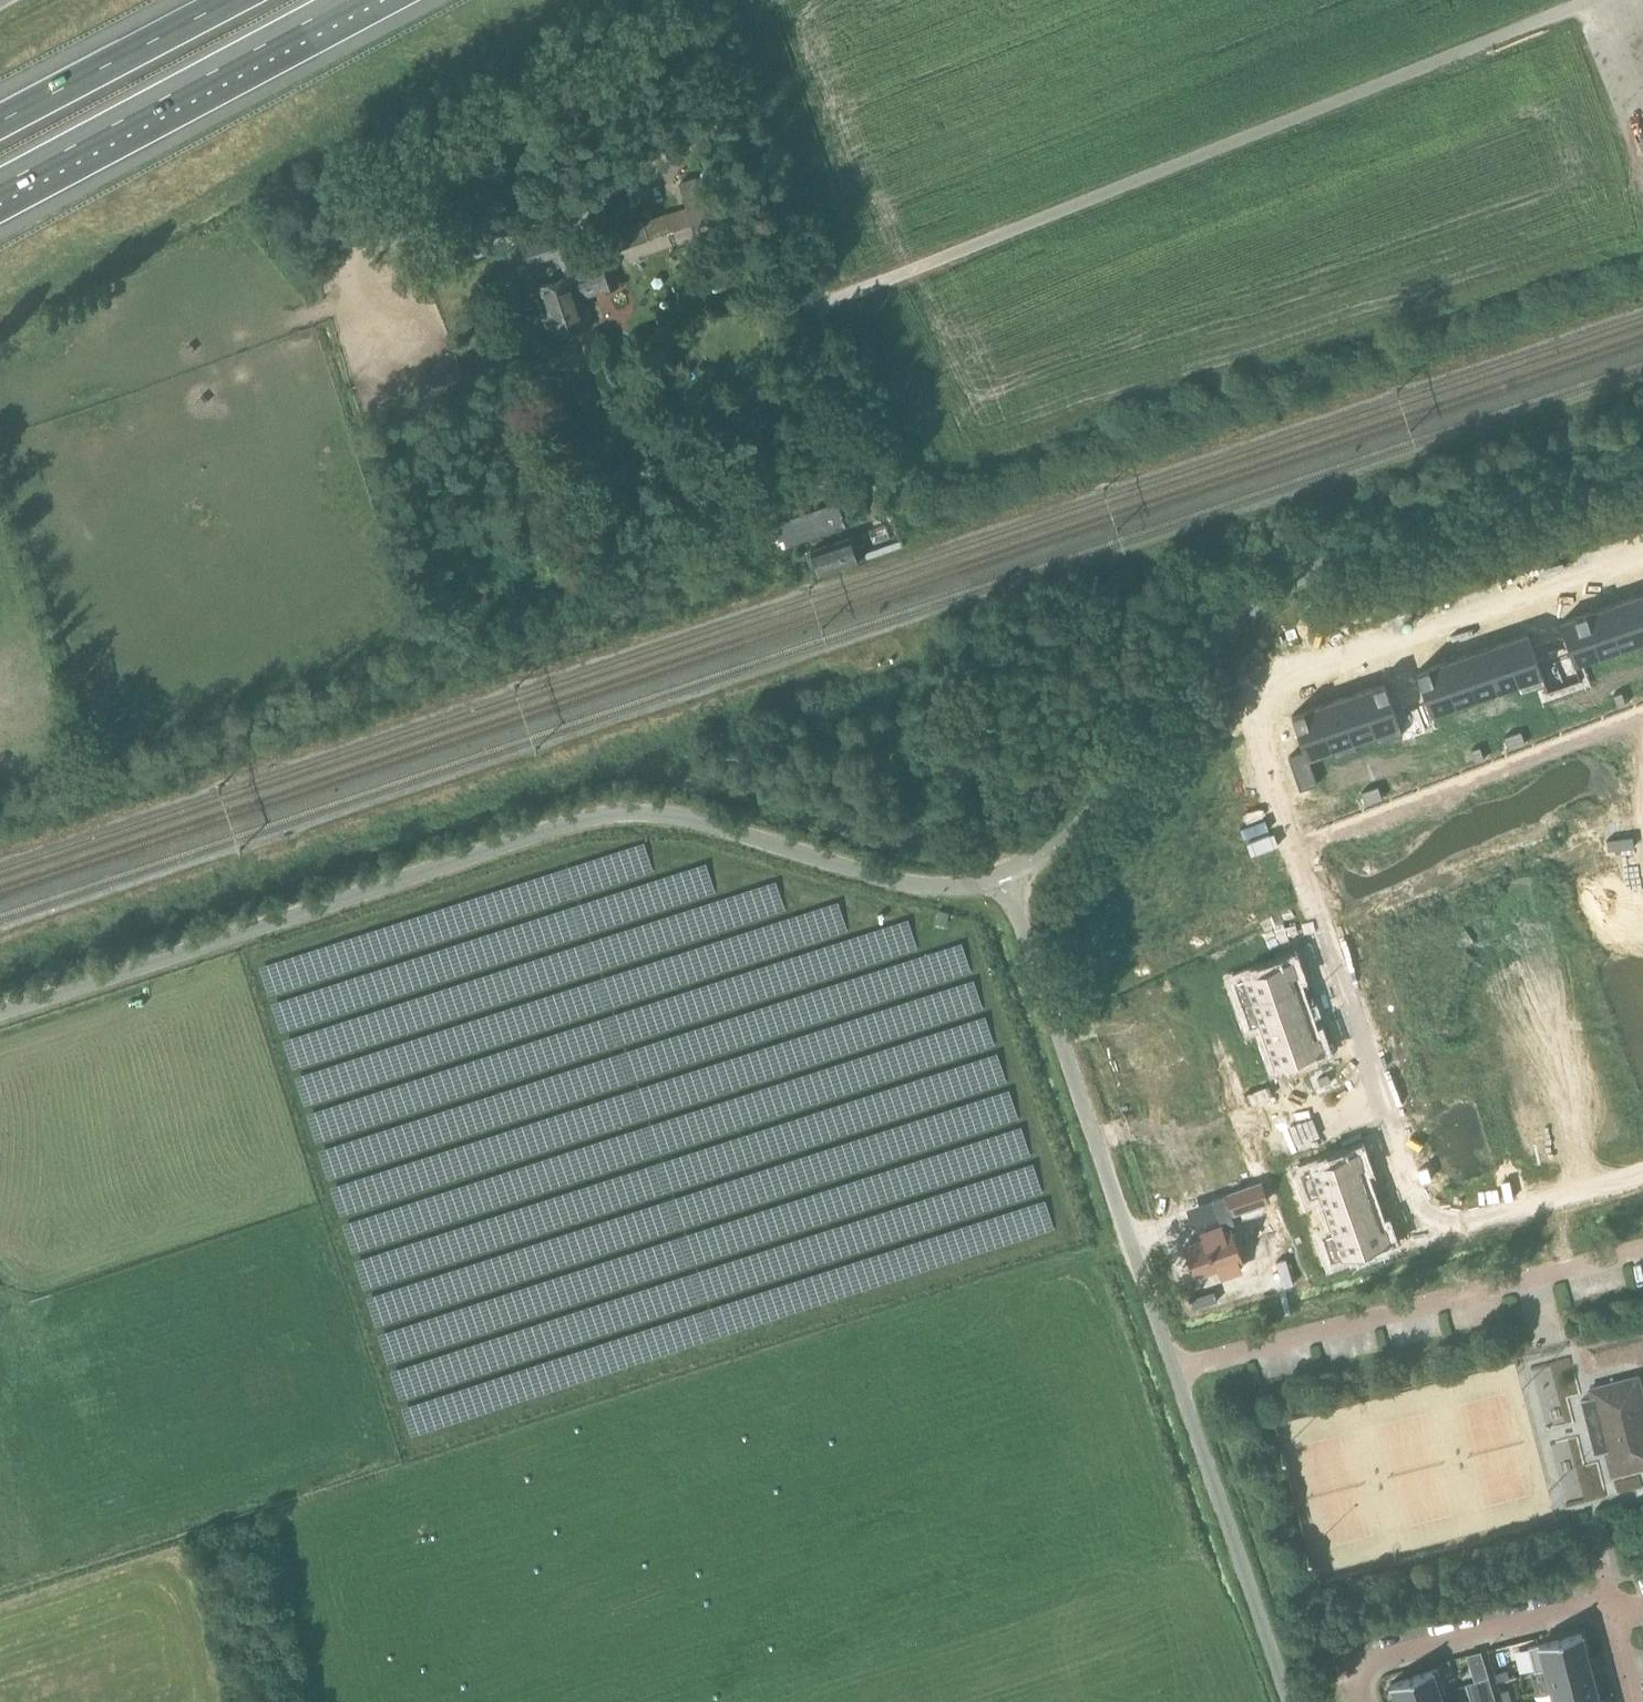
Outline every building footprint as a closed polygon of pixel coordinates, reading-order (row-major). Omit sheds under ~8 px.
[(611,230),(618,249),(661,234),(693,224),(687,207),(611,230)] [(558,253),(563,267),(566,276),(531,288),(547,338),(592,324),(582,296),(618,284),(609,259),(592,265),(593,268),(573,275),(559,232),(520,245),(526,264),(558,253)] [(819,572),(857,559),(850,538),(812,551),(819,572)] [(1626,598),(1641,640),(1642,639),(1642,592),(1626,598)] [(1641,640),(1626,598),(1605,606),(1619,648),(1641,640)] [(1619,648),(1605,606),(1585,613),(1599,655),(1619,648)] [(1599,655),(1585,613),(1560,621),(1570,653),(1555,658),(1564,684),(1580,679),(1575,663),(1599,655)] [(1521,693),(1545,684),(1547,690),(1564,684),(1555,658),(1539,664),(1528,632),(1503,641),(1517,683),(1516,683),(1519,693),(1521,693)] [(1483,648),(1497,690),(1516,683),(1517,683),(1503,641),(1502,641),(1483,648)] [(1483,648),(1462,655),(1476,697),(1496,690),(1497,690),(1483,648)] [(1441,662),(1456,704),(1476,697),(1462,655),(1461,655),(1441,662)] [(1427,702),(1411,708),(1420,734),(1437,729),(1431,713),(1455,704),(1456,704),(1441,662),(1416,671),(1427,702)] [(1384,682),(1359,691),(1367,714),(1375,737),(1374,738),(1376,743),(1402,734),(1404,740),(1420,734),(1411,708),(1395,714),(1384,682)] [(1359,691),(1338,698),(1354,744),(1354,745),(1355,744),(1374,738),(1375,737),(1367,714),(1359,691)] [(1613,694),(1618,707),(1626,704),(1622,691),(1613,694)] [(1338,698),(1316,705),(1333,752),(1332,753),(1333,758),(1334,758),(1334,757),(1356,750),(1357,749),(1355,744),(1354,745),(1354,744),(1338,698)] [(1304,750),(1288,756),(1300,789),(1317,783),(1309,760),(1332,753),(1333,752),(1316,705),(1292,714),(1304,750)] [(1578,724),(1573,712),(1557,718),(1561,731),(1578,724)] [(1521,730),(1512,733),(1517,746),(1525,743),(1521,730)] [(1517,746),(1512,733),(1504,736),(1508,749),(1517,746)] [(1480,746),(1471,749),(1476,762),(1484,759),(1480,746)] [(1378,785),(1369,788),(1374,801),(1382,798),(1378,785)] [(1374,801),(1369,788),(1361,791),(1365,804),(1374,801)] [(1596,846),(1582,851),(1600,898),(1625,888),(1608,844),(1597,848),(1596,846)] [(946,925),(949,913),(938,910),(935,921),(946,925)] [(1619,912),(1607,917),(1613,934),(1625,929),(1619,912)] [(1597,925),(1589,928),(1593,941),(1602,938),(1597,925)] [(1593,941),(1589,928),(1580,931),(1584,944),(1593,941)] [(1557,939),(1548,942),(1553,955),(1561,952),(1557,939)] [(1553,955),(1548,942),(1540,945),(1544,958),(1553,955)] [(1243,1005),(1295,987),(1291,976),(1296,974),(1292,961),(1235,981),(1243,1005)] [(1477,968),(1468,972),(1473,984),(1482,981),(1477,968)] [(1473,984),(1468,972),(1460,975),(1465,988),(1473,984)] [(1437,984),(1429,987),(1434,1000),(1442,996),(1437,984)] [(1260,1021),(1302,1007),(1295,987),(1243,1005),(1250,1025),(1250,1026),(1260,1022),(1260,1021)] [(1434,1000),(1429,987),(1421,991),(1425,1003),(1434,1000)] [(1414,1008),(1410,995),(1394,1001),(1398,1014),(1414,1008)] [(1572,1003),(1575,1011),(1588,1007),(1585,998),(1572,1003)] [(1200,1010),(1203,1019),(1216,1014),(1213,1006),(1200,1010)] [(1260,1022),(1267,1041),(1309,1027),(1302,1007),(1260,1021),(1260,1022)] [(1219,1023),(1216,1014),(1203,1019),(1206,1027),(1219,1023)] [(1579,1023),(1582,1032),(1595,1027),(1592,1019),(1579,1023)] [(1267,1041),(1275,1065),(1322,1049),(1318,1036),(1312,1037),(1309,1027),(1267,1041)] [(1598,1035),(1595,1027),(1582,1032),(1585,1040),(1598,1035)] [(1484,1029),(1471,1034),(1474,1042),(1487,1038),(1484,1029)] [(1628,1041),(1635,1061),(1642,1059),(1642,1036),(1628,1041)] [(1223,1047),(1226,1056),(1238,1052),(1235,1043),(1223,1047)] [(1491,1049),(1478,1054),(1481,1062),(1494,1058),(1491,1049)] [(1241,1060),(1238,1052),(1226,1056),(1229,1065),(1241,1060)] [(1452,1054),(1406,1071),(1413,1091),(1459,1074),(1452,1054)] [(1497,1066),(1494,1058),(1481,1062),(1484,1071),(1497,1066)] [(1606,1059),(1593,1063),(1596,1072),(1609,1067),(1606,1059)] [(1612,1076),(1609,1067),(1596,1072),(1599,1080),(1612,1076)] [(1459,1074),(1413,1091),(1419,1110),(1466,1094),(1459,1074)] [(1616,1087),(1603,1092),(1606,1100),(1619,1096),(1616,1087)] [(1505,1090),(1492,1094),(1495,1103),(1508,1098),(1505,1090)] [(1466,1094),(1419,1110),(1427,1131),(1473,1114),(1466,1094)] [(1511,1107),(1508,1098),(1495,1103),(1498,1111),(1511,1107)] [(1473,1114),(1427,1131),(1434,1151),(1480,1134),(1473,1114)] [(1519,1130),(1506,1134),(1509,1143),(1522,1138),(1519,1130)] [(1480,1134),(1434,1151),(1441,1170),(1487,1154),(1480,1134)] [(1525,1147),(1522,1138),(1509,1143),(1512,1151),(1525,1147)] [(1320,1193),(1320,1192),(1362,1178),(1358,1167),(1363,1165),(1359,1152),(1302,1172),(1310,1196),(1310,1197),(1320,1193)] [(1320,1193),(1327,1212),(1369,1197),(1362,1178),(1320,1192),(1320,1193)] [(1188,1237),(1190,1242),(1185,1244),(1195,1275),(1200,1273),(1202,1278),(1212,1274),(1210,1269),(1218,1267),(1221,1276),(1241,1268),(1238,1259),(1241,1258),(1231,1230),(1236,1228),(1230,1210),(1232,1209),(1233,1212),(1267,1200),(1261,1182),(1227,1194),(1228,1196),(1226,1197),(1224,1193),(1212,1198),(1219,1217),(1222,1225),(1201,1232),(1203,1238),(1200,1239),(1198,1234),(1188,1237)] [(1276,1198),(1279,1207),(1291,1202),(1288,1194),(1276,1198)] [(1334,1232),(1376,1217),(1369,1197),(1327,1212),(1334,1231),(1334,1232)] [(1294,1211),(1291,1202),(1279,1207),(1282,1215),(1294,1211)] [(1334,1231),(1323,1235),(1324,1236),(1332,1259),(1389,1240),(1385,1227),(1380,1229),(1376,1217),(1334,1232),(1334,1231)] [(1297,1245),(1294,1237),(1281,1241),(1284,1249),(1284,1250),(1297,1245)] [(1300,1254),(1297,1245),(1284,1250),(1287,1258),(1300,1254)] [(1638,1382),(1627,1385),(1626,1379),(1589,1388),(1612,1474),(1642,1466),(1642,1397),(1639,1382),(1638,1382)] [(1588,1656),(1582,1632),(1528,1646),(1534,1670),(1588,1656)] [(1594,1680),(1588,1656),(1534,1670),(1534,1671),(1545,1669),(1551,1691),(1594,1680)] [(1437,1667),(1390,1684),(1396,1701),(1413,1701),(1445,1691),(1437,1667)] [(1488,1676),(1486,1668),(1473,1672),(1476,1680),(1488,1676)] [(1509,1677),(1507,1668),(1494,1672),(1497,1681),(1509,1677)] [(1594,1680),(1551,1691),(1553,1701),(1600,1701),(1594,1680)] [(1500,1691),(1503,1701),(1508,1701),(1512,1701),(1508,1688),(1500,1691)] [(1446,1692),(1445,1691),(1413,1701),(1444,1701),(1441,1693),(1446,1692)]
